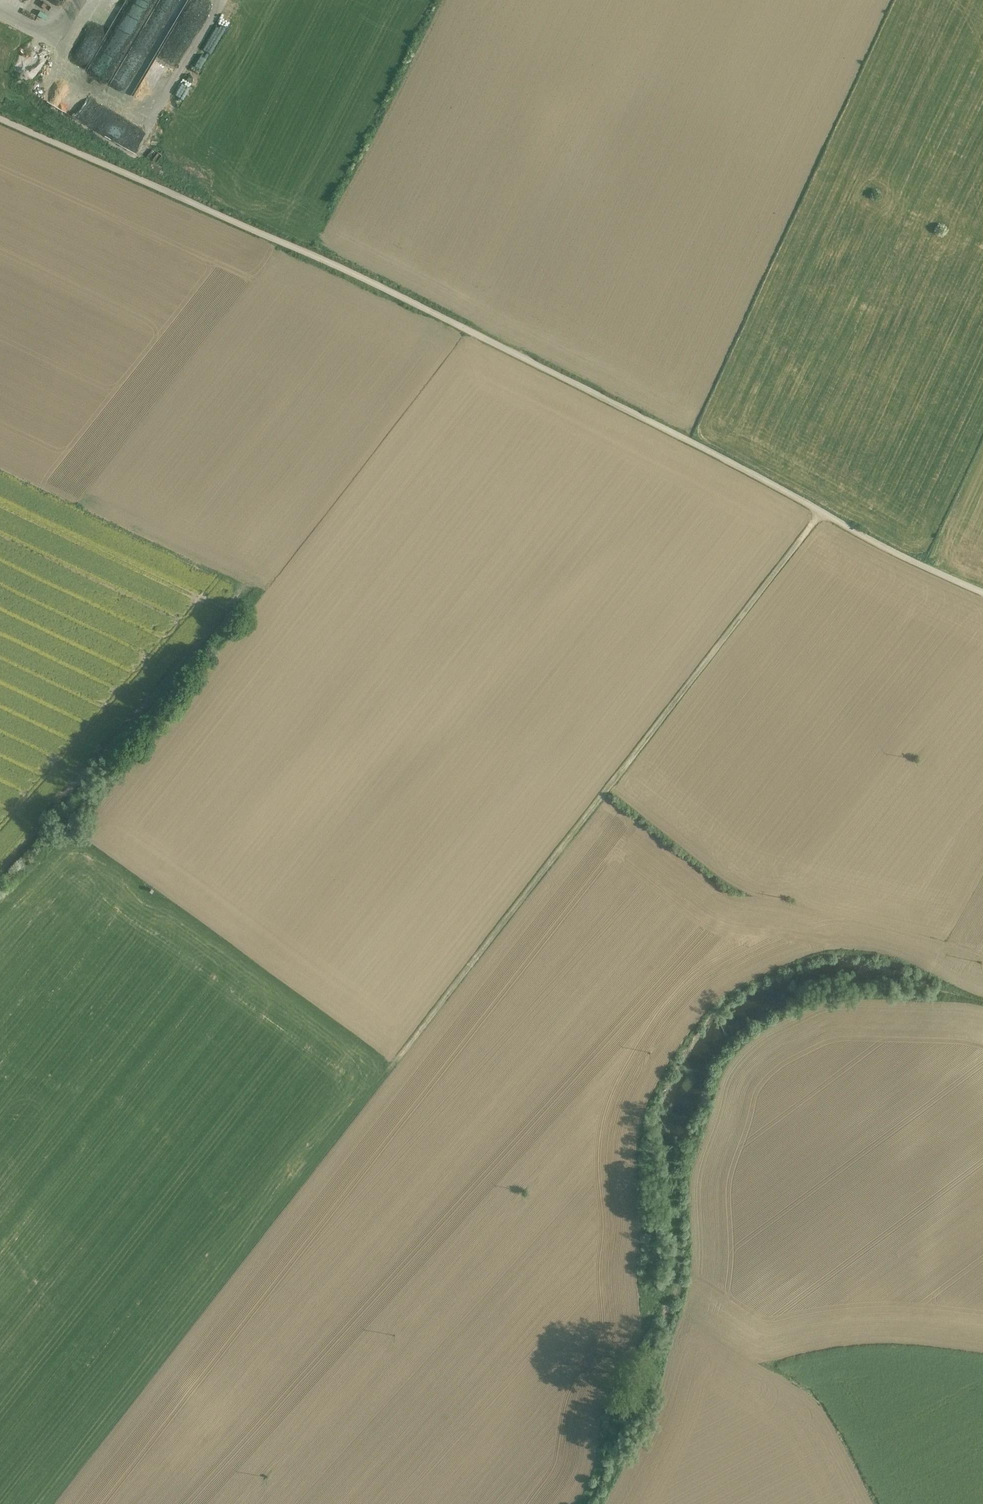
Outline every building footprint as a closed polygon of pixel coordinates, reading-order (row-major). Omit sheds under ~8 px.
[(220,41),(229,23),(217,17),(208,36),(220,41)] [(84,35),(77,47),(92,56),(96,49),(92,46),(95,42),(99,44),(99,43),(84,35)] [(113,56),(108,62),(97,54),(85,69),(105,83),(111,76),(106,73),(109,69),(108,68),(116,58),(113,56)]
